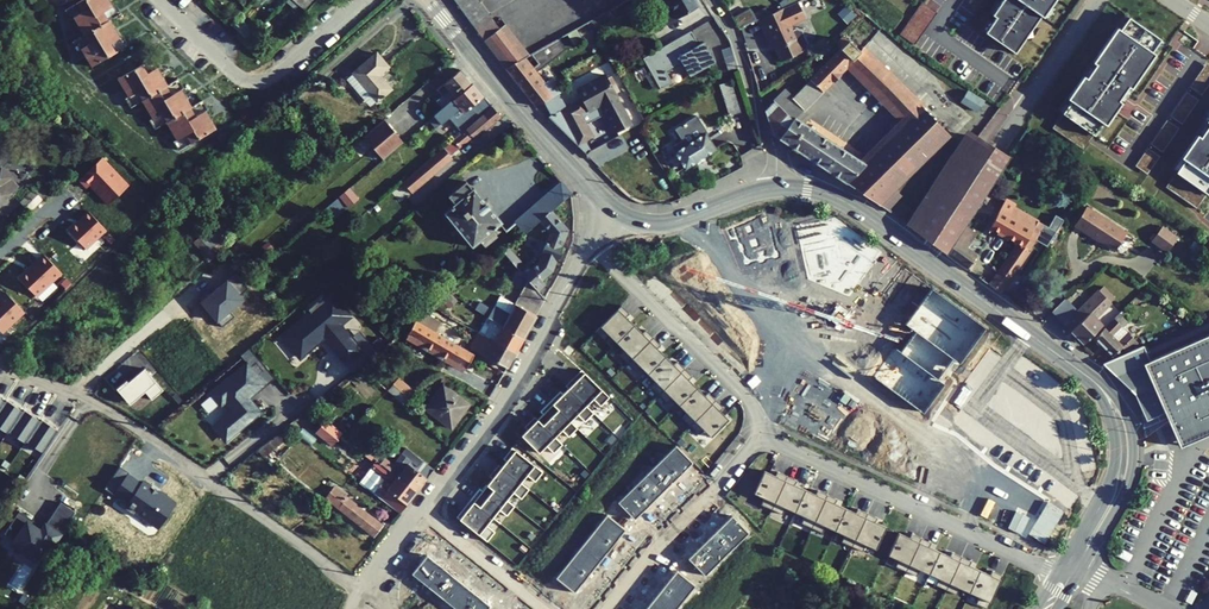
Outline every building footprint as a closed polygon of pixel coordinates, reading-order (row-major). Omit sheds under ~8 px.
[(91,67),(125,47),(119,38),(109,20),(117,15),(112,6),(108,0),(81,0),(68,8),(73,17),(84,35),(75,40),(81,49),(91,67)] [(292,0),(287,0),(286,2),(294,10),(298,5),(292,0)] [(298,5),(304,10),(313,0),(292,0),(298,5)] [(317,0),(313,0),(304,10),(306,12),(317,0)] [(471,23),(487,12),(478,0),(454,0),(471,23)] [(673,11),(662,17),(666,25),(698,7),(694,0),(666,0),(673,11)] [(778,1),(781,9),(795,2),(793,0),(782,0),(778,1)] [(979,33),(1009,53),(1035,15),(1036,16),(1047,0),(996,0),(986,15),(989,17),(979,33)] [(797,1),(795,2),(781,9),(769,14),(758,19),(770,44),(773,43),(775,48),(781,61),(806,49),(808,44),(801,30),(796,28),(792,30),(790,25),(805,18),(797,1)] [(837,13),(847,24),(856,15),(846,5),(837,13)] [(751,9),(732,18),(739,28),(758,19),(769,14),(765,8),(753,13),(751,9)] [(487,12),(471,23),(474,27),(475,26),(476,27),(490,16),(487,12)] [(247,41),(255,33),(238,16),(230,24),(247,41)] [(484,40),(505,69),(523,59),(528,55),(505,24),(499,28),(490,16),(476,27),(475,26),(474,27),(484,40)] [(1115,31),(1112,28),(1088,64),(1092,66),(1077,88),(1073,85),(1063,101),(1066,103),(1058,115),(1090,137),(1098,125),(1101,127),(1116,104),(1114,102),(1123,88),(1126,90),(1149,55),(1146,53),(1155,40),(1123,19),(1115,31)] [(567,34),(573,45),(582,40),(576,29),(567,34)] [(704,42),(696,46),(693,48),(691,44),(694,42),(697,41),(691,31),(642,58),(660,89),(672,82),(667,72),(682,63),(689,76),(715,62),(704,42)] [(259,41),(254,36),(250,40),(255,45),(259,41)] [(793,97),(791,98),(802,110),(847,64),(905,123),(867,161),(863,159),(861,161),(803,123),(789,146),(877,204),(893,188),(947,134),(862,49),(859,52),(842,36),(835,43),(840,49),(793,97)] [(564,51),(557,39),(528,55),(523,59),(505,69),(535,106),(543,102),(543,101),(558,93),(559,94),(562,92),(551,79),(543,84),(534,73),(564,51)] [(267,49),(263,45),(259,49),(264,53),(267,49)] [(370,107),(391,89),(378,75),(388,67),(376,53),(346,79),(370,107)] [(150,59),(117,79),(128,96),(133,105),(141,100),(152,118),(157,127),(166,122),(176,140),(182,149),(215,129),(204,111),(199,102),(191,107),(180,90),(175,81),(167,86),(156,68),(150,59)] [(472,83),(460,70),(458,71),(457,70),(454,73),(455,74),(436,90),(441,96),(435,101),(442,109),(472,83)] [(615,74),(607,78),(616,94),(623,90),(615,74)] [(607,78),(606,75),(577,91),(581,99),(566,107),(559,94),(558,93),(543,101),(543,102),(551,116),(548,118),(575,144),(574,145),(585,156),(591,151),(586,142),(594,137),(586,124),(606,113),(616,133),(632,124),(616,94),(607,78)] [(719,84),(729,116),(740,112),(730,81),(719,84)] [(492,107),(472,83),(442,109),(428,120),(435,128),(448,118),(461,133),(492,107)] [(772,100),(773,101),(792,119),(795,117),(802,110),(791,98),(793,97),(784,88),(772,100)] [(960,102),(977,113),(983,102),(966,92),(960,102)] [(773,101),(764,110),(772,135),(779,139),(791,121),(792,119),(773,101)] [(484,130),(500,117),(492,107),(461,133),(402,183),(411,193),(452,158),(450,156),(482,128),(484,130)] [(1200,122),(1204,125),(1189,146),(1186,144),(1175,159),(1178,161),(1170,174),(1202,196),(1208,185),(1208,109),(1200,122)] [(671,146),(685,169),(715,149),(709,141),(720,134),(718,131),(708,138),(705,134),(707,133),(697,115),(675,129),(682,140),(671,146)] [(791,121),(779,139),(789,146),(803,123),(795,117),(792,119),(791,121)] [(403,142),(384,120),(363,137),(382,159),(403,142)] [(967,129),(906,225),(915,232),(977,137),(980,139),(981,138),(967,129)] [(947,255),(965,226),(988,191),(1010,157),(993,146),(981,138),(980,139),(977,137),(915,232),(931,244),(947,255)] [(17,186),(9,178),(12,176),(0,165),(9,157),(0,148),(0,205),(17,186)] [(128,186),(102,160),(80,182),(87,189),(90,186),(109,205),(128,186)] [(550,211),(571,193),(561,181),(514,220),(515,222),(524,233),(539,220),(550,211)] [(504,229),(500,224),(502,222),(473,188),(472,189),(465,182),(447,196),(454,204),(443,213),(471,247),(479,241),(484,248),(497,237),(496,235),(504,229)] [(38,184),(19,203),(29,212),(41,200),(42,201),(49,195),(38,184)] [(344,202),(348,207),(358,199),(348,188),(339,196),(344,202)] [(888,211),(902,196),(893,188),(877,204),(888,211)] [(327,216),(344,202),(339,196),(322,210),(327,216)] [(1022,250),(1016,246),(988,284),(1001,293),(1028,255),(1045,224),(1013,206),(1008,217),(998,212),(990,228),(1024,247),(1022,250)] [(1074,226),(1113,251),(1126,232),(1086,207),(1074,226)] [(768,210),(724,228),(741,271),(784,259),(768,210)] [(561,246),(567,230),(550,211),(539,220),(550,233),(547,241),(546,240),(545,243),(542,241),(538,251),(541,252),(540,254),(542,255),(539,262),(532,269),(528,266),(521,273),(528,281),(537,291),(545,284),(541,280),(551,270),(555,260),(557,260),(562,246),(561,246)] [(106,231),(88,212),(68,230),(86,249),(106,231)] [(796,224),(807,280),(850,296),(882,253),(835,217),(796,224)] [(972,263),(977,255),(965,247),(975,233),(965,226),(947,255),(967,270),(968,268),(972,263)] [(1151,241),(1167,252),(1177,238),(1162,227),(1151,241)] [(273,251),(278,247),(271,239),(267,243),(273,251)] [(515,266),(520,261),(508,248),(503,252),(515,266)] [(60,273),(43,255),(18,279),(35,298),(60,273)] [(537,291),(528,281),(509,315),(494,306),(492,311),(480,303),(476,310),(487,317),(503,326),(502,327),(523,338),(536,316),(531,313),(533,309),(538,312),(544,300),(537,291)] [(615,294),(607,286),(589,303),(598,312),(593,317),(608,332),(613,327),(631,345),(626,350),(639,364),(644,359),(662,377),(657,382),(670,396),(675,392),(691,409),(686,414),(702,430),(706,426),(714,434),(732,416),(723,408),(727,404),(712,389),(708,392),(692,376),(697,372),(680,355),(677,358),(662,343),(666,340),(650,323),(646,327),(631,311),(635,307),(619,290),(615,294)] [(1052,313),(1084,344),(1102,325),(1096,319),(1111,302),(1103,294),(1107,290),(1103,286),(1078,311),(1066,299),(1052,313)] [(896,348),(875,377),(923,412),(944,383),(937,378),(951,358),(959,363),(985,328),(930,288),(905,323),(916,331),(901,352),(896,348)] [(1111,302),(1115,298),(1107,290),(1103,294),(1111,302)] [(449,307),(456,300),(451,294),(443,300),(449,307)] [(4,295),(0,299),(0,330),(3,333),(22,315),(4,295)] [(350,317),(334,297),(325,304),(321,299),(314,305),(317,308),(289,330),(295,337),(286,343),(297,356),(301,353),(303,356),(324,340),(343,365),(362,351),(351,337),(348,339),(338,326),(350,317)] [(1114,318),(1122,327),(1127,322),(1119,313),(1114,318)] [(415,321),(435,332),(441,323),(426,315),(415,321)] [(457,330),(461,324),(450,317),(446,323),(457,330)] [(503,326),(487,317),(478,332),(515,353),(523,338),(502,327),(503,326)] [(1093,338),(1112,357),(1114,355),(1121,348),(1125,351),(1138,343),(1122,327),(1114,318),(1093,338)] [(407,335),(465,369),(474,355),(435,332),(415,321),(407,335)] [(469,348),(507,368),(515,353),(478,332),(469,348)] [(1165,414),(1208,395),(1208,334),(1149,361),(1142,346),(1102,363),(1135,395),(1141,409),(1159,402),(1164,413),(1165,414)] [(1114,355),(1115,358),(1126,353),(1125,351),(1121,348),(1114,355)] [(373,357),(369,361),(374,366),(377,362),(373,357)] [(367,371),(370,367),(365,363),(362,367),(367,371)] [(151,400),(163,391),(144,369),(128,383),(126,381),(116,389),(128,403),(135,397),(137,399),(145,392),(151,400)] [(609,395),(583,370),(575,378),(573,376),(565,384),(569,387),(561,396),(557,392),(542,407),(544,411),(537,418),(533,414),(524,423),(527,426),(519,434),(537,451),(545,443),(553,450),(560,443),(552,435),(560,426),(568,434),(584,418),(577,411),(592,396),(600,404),(609,395)] [(238,377),(235,373),(200,402),(211,415),(216,410),(222,418),(215,424),(217,427),(206,437),(216,448),(248,421),(238,409),(254,394),(247,385),(253,380),(245,371),(238,377)] [(403,405),(413,393),(399,380),(388,392),(403,405)] [(424,409),(451,429),(463,412),(460,410),(466,402),(442,384),(424,409)] [(1165,414),(1179,447),(1188,443),(1208,434),(1208,395),(1165,414)] [(5,400),(4,402),(0,408),(0,428),(7,433),(8,432),(22,411),(5,400)] [(1158,415),(1164,413),(1159,402),(1141,409),(1146,421),(1153,417),(1158,415)] [(40,421),(23,409),(22,411),(8,432),(25,443),(26,441),(40,421)] [(57,430),(41,419),(40,421),(26,441),(42,453),(57,430)] [(342,433),(326,421),(317,434),(332,445),(342,433)] [(283,440),(289,434),(284,429),(257,451),(262,457),(283,440)] [(290,448),(283,440),(262,457),(271,467),(278,461),(274,456),(276,453),(280,457),(290,448)] [(676,446),(619,502),(635,518),(692,462),(676,446)] [(417,492),(434,470),(406,448),(393,465),(384,458),(380,463),(417,492)] [(384,458),(375,451),(371,456),(380,463),(384,458)] [(552,479),(519,453),(512,462),(515,465),(508,474),(505,472),(499,480),(503,483),(487,502),(485,500),(467,523),(485,538),(491,531),(500,538),(505,531),(497,524),(505,514),(515,522),(522,513),(514,507),(520,499),(528,505),(535,496),(527,490),(534,481),(543,489),(552,479)] [(380,463),(376,460),(358,482),(400,514),(417,492),(380,463)] [(125,508),(159,529),(176,503),(143,481),(141,484),(118,470),(105,490),(128,504),(125,508)] [(775,475),(765,470),(755,492),(765,497),(761,505),(783,515),(786,509),(805,518),(802,524),(823,534),(826,528),(845,537),(842,543),(864,553),(867,547),(874,550),(883,530),(873,525),(876,519),(859,512),(857,515),(835,505),(838,500),(818,490),(817,495),(794,484),(796,480),(777,471),(775,475)] [(324,498),(373,536),(382,525),(367,514),(366,516),(359,511),(360,508),(333,487),(324,498)] [(66,525),(74,512),(60,502),(51,515),(66,525)] [(66,525),(51,515),(42,528),(40,526),(38,529),(29,524),(31,521),(32,519),(19,511),(4,533),(14,541),(12,544),(25,553),(27,550),(37,556),(47,542),(52,545),(66,525)] [(607,516),(556,578),(573,591),(624,530),(607,516)] [(732,517),(689,558),(705,575),(748,533),(732,517)] [(38,529),(40,526),(31,521),(29,524),(38,529)] [(899,535),(888,558),(898,562),(895,570),(916,580),(919,574),(939,583),(936,590),(957,599),(960,593),(979,602),(976,608),(977,608),(1010,608),(1017,595),(1007,590),(1009,585),(993,577),(991,580),(969,570),(971,565),(952,556),(950,560),(928,549),(930,545),(911,536),(909,540),(899,535)] [(27,550),(25,553),(35,560),(37,556),(27,550)] [(412,574),(456,608),(488,608),(490,607),(426,556),(412,574)] [(694,586),(676,572),(647,608),(675,608),(694,586)] [(55,604),(60,597),(47,589),(42,597),(55,604)]
